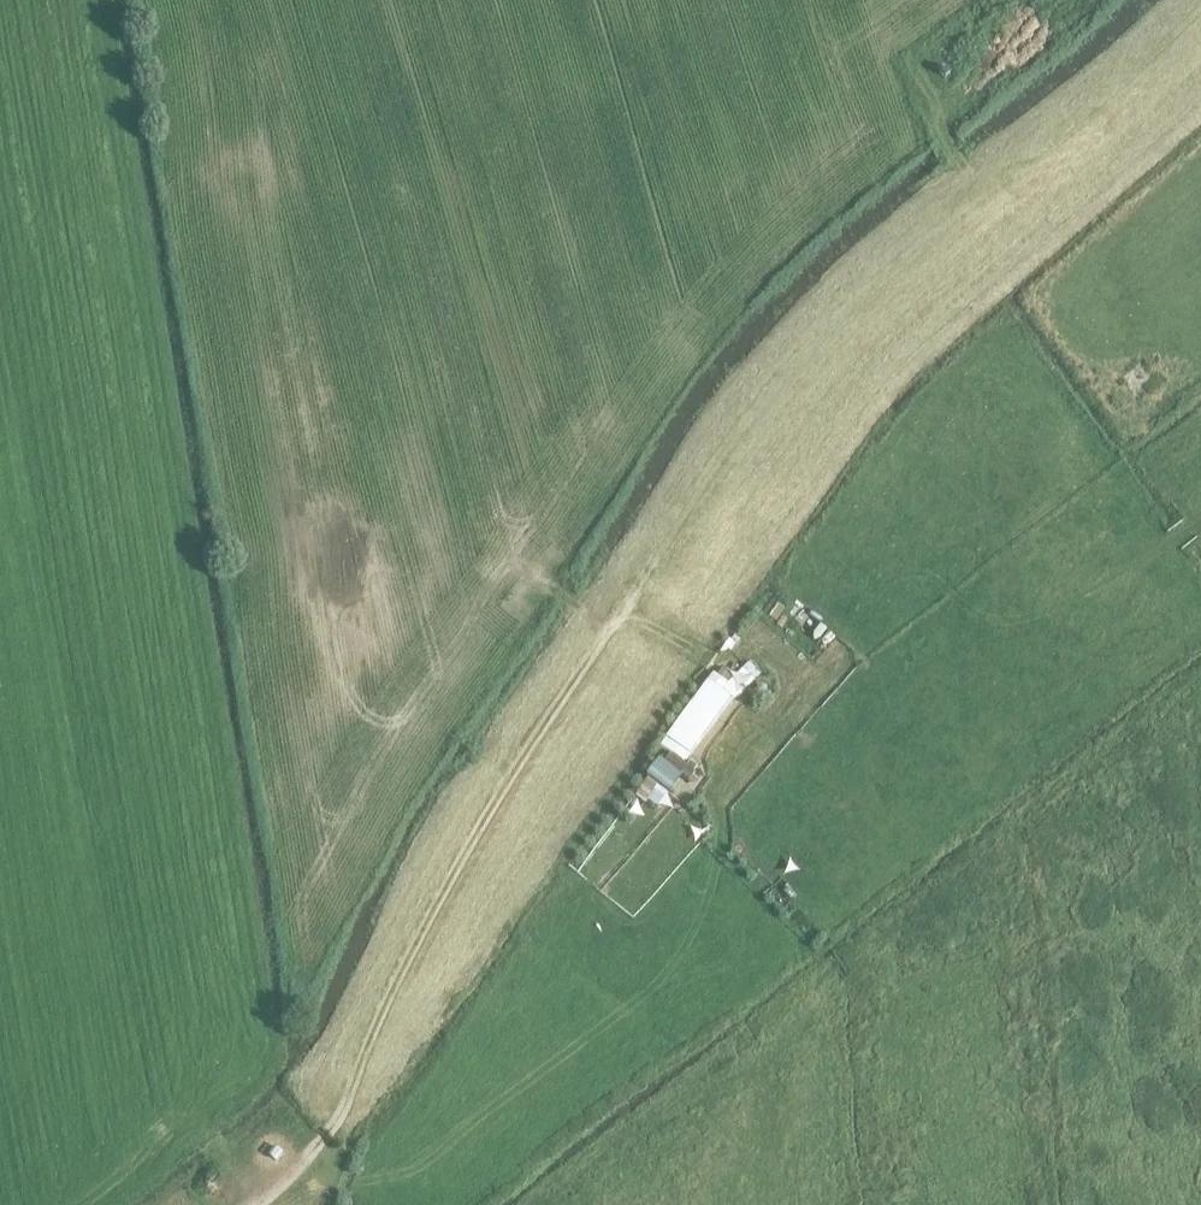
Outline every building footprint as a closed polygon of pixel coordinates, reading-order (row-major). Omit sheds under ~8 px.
[(729,653),(735,643),(728,639),(720,652),(724,654),(725,653),(727,654),(728,653),(729,653)] [(731,705),(762,673),(751,662),(737,677),(729,685),(717,675),(714,672),(709,679),(660,748),(667,754),(669,751),(685,763),(690,755),(693,757),(731,705)] [(723,668),(717,675),(729,685),(737,677),(728,670),(727,671),(723,668)] [(696,774),(672,755),(665,764),(660,760),(647,776),(670,794),(683,777),(690,783),(696,774)] [(647,802),(657,789),(646,781),(636,794),(647,802)]
